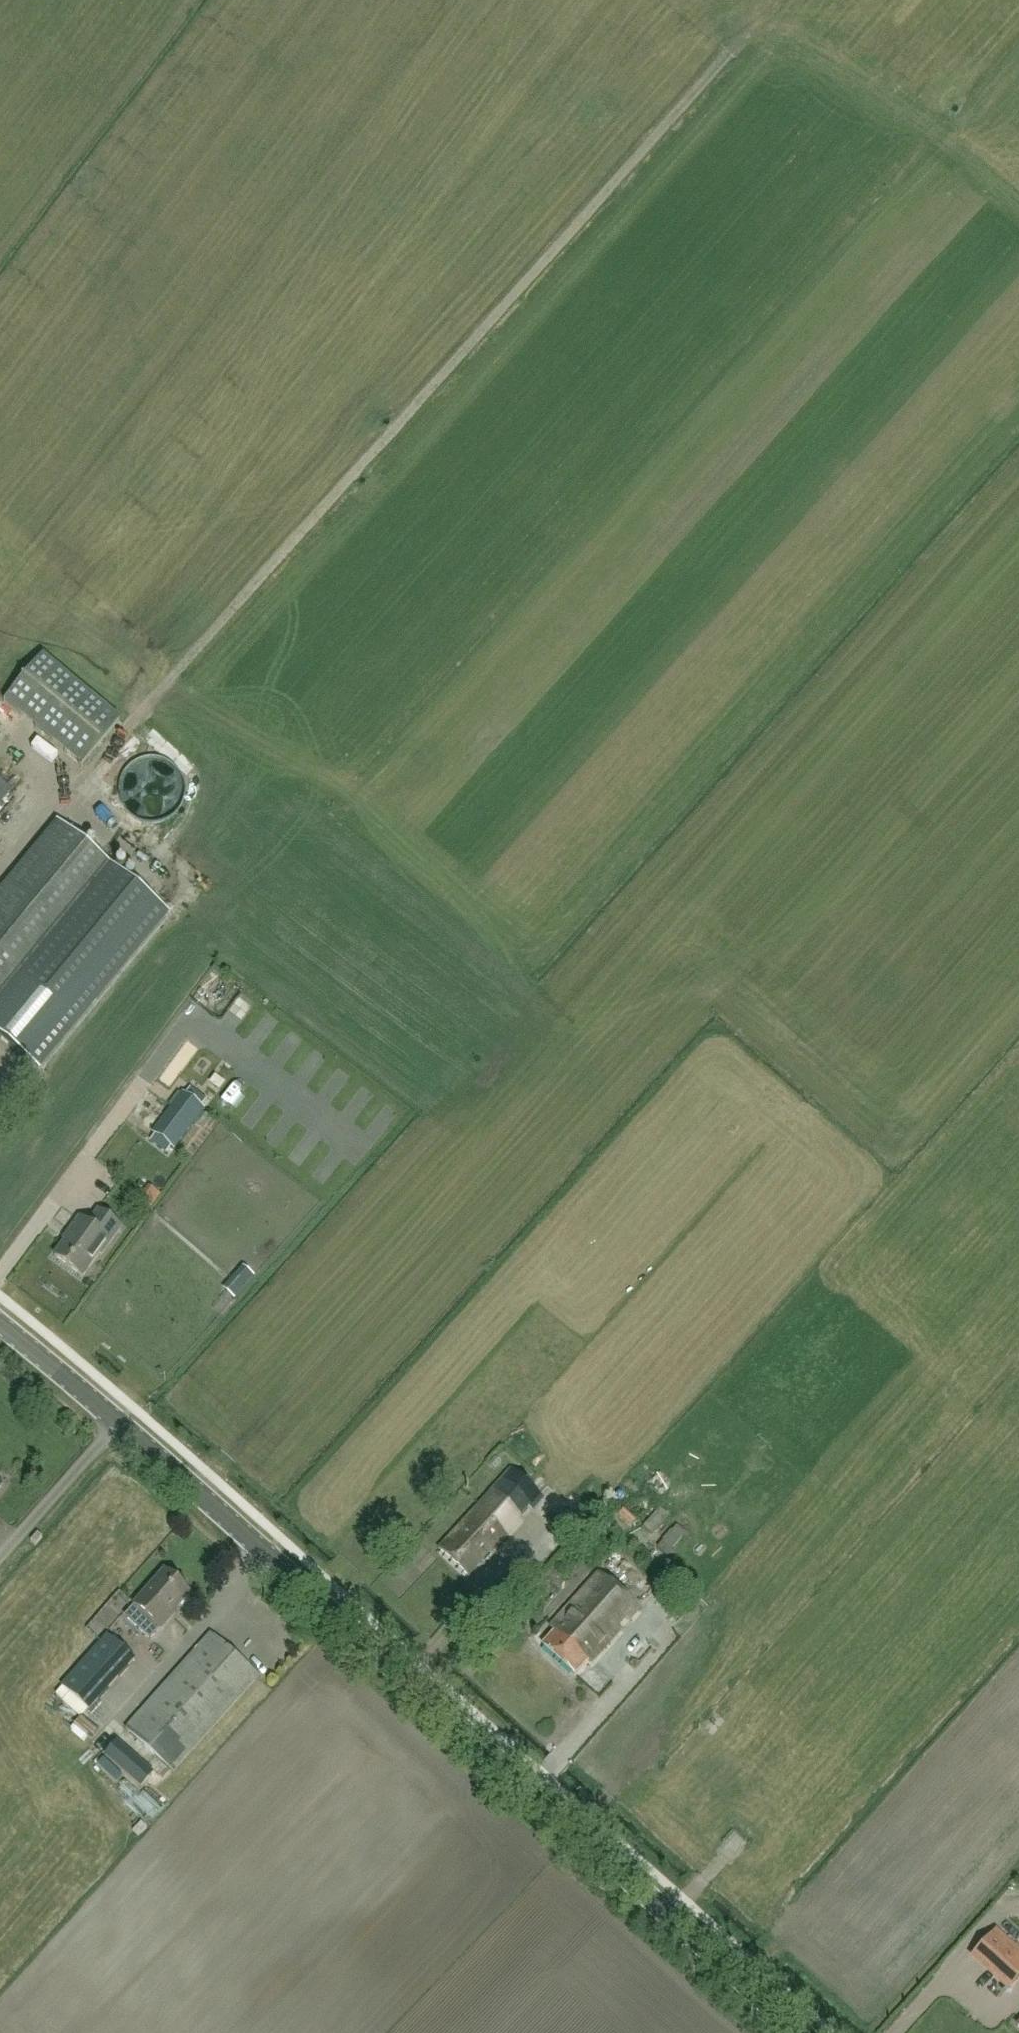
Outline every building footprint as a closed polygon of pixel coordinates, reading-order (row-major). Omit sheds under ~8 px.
[(5,702),(82,766),(120,720),(43,656),(5,702)] [(8,793),(0,785),(0,803),(8,793)] [(61,824),(0,897),(0,1010),(1,1011),(0,1012),(0,1037),(39,1069),(168,913),(61,824)] [(221,1016),(247,1023),(252,1003),(226,997),(221,1016)] [(224,1083),(216,1076),(211,1083),(219,1089),(224,1083)] [(207,1100),(191,1088),(186,1095),(183,1093),(153,1132),(175,1148),(204,1109),(201,1107),(207,1100)] [(160,1197),(148,1188),(137,1204),(149,1212),(160,1197)] [(120,1228),(98,1213),(88,1227),(78,1220),(68,1233),(70,1234),(53,1258),(81,1278),(98,1255),(100,1256),(120,1228)] [(252,1276),(241,1266),(222,1288),(233,1298),(252,1276)] [(511,1470),(438,1550),(471,1580),(524,1521),(521,1518),(530,1508),(533,1511),(543,1500),(511,1470)] [(652,1534),(670,1513),(661,1505),(643,1526),(652,1534)] [(522,1546),(543,1558),(555,1536),(534,1524),(522,1546)] [(685,1534),(676,1526),(658,1546),(667,1554),(685,1534)] [(170,1618),(189,1596),(162,1574),(133,1608),(158,1629),(168,1617),(170,1618)] [(599,1654),(638,1611),(598,1575),(550,1628),(554,1633),(542,1646),(574,1675),(596,1651),(599,1654)] [(173,1772),(257,1677),(209,1634),(125,1729),(173,1772)] [(88,1711),(133,1660),(106,1636),(61,1686),(88,1711)] [(1018,1976),(1018,1946),(997,1927),(971,1957),(1008,1988),(1018,1976)]
